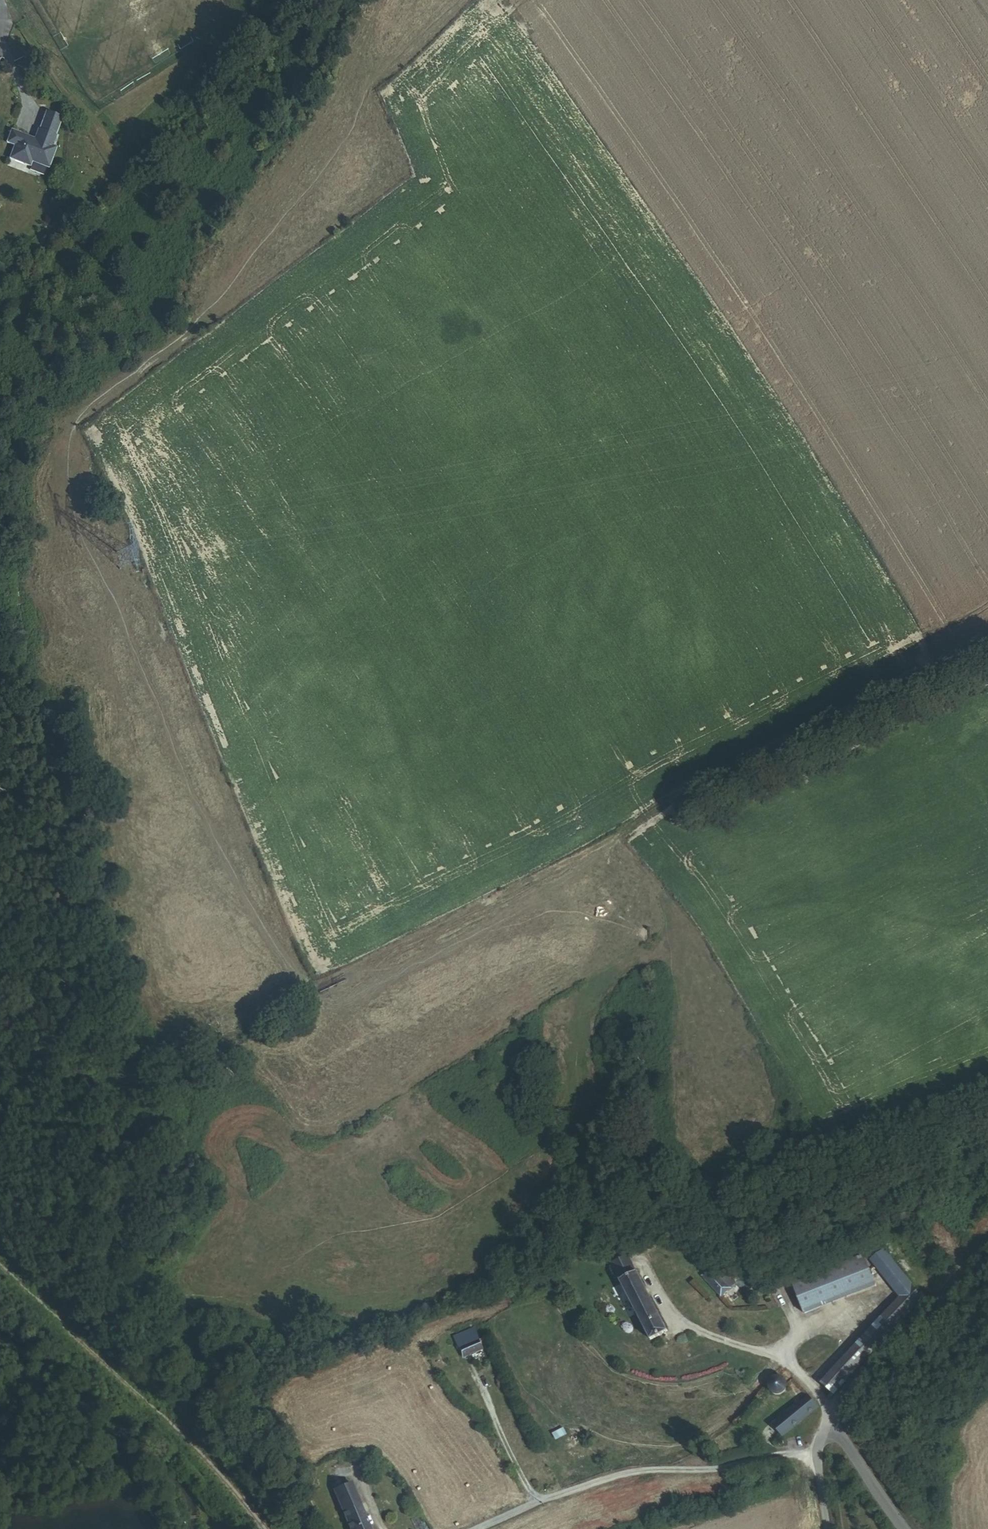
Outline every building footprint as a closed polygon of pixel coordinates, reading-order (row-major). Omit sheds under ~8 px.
[(56,120),(41,114),(29,141),(5,130),(0,142),(7,145),(2,158),(22,167),(24,162),(41,169),(49,149),(45,148),(56,120)] [(928,1312),(931,1308),(928,1299),(924,1298),(915,1300),(895,1254),(881,1261),(901,1309),(821,1389),(832,1401),(919,1312),(924,1313),(928,1312)] [(623,1276),(635,1270),(629,1256),(616,1262),(623,1276)] [(872,1293),(860,1262),(790,1290),(802,1321),(872,1293)] [(715,1292),(724,1288),(713,1266),(704,1270),(715,1292)] [(653,1339),(670,1331),(640,1268),(635,1270),(623,1276),(653,1339)] [(728,1282),(725,1275),(720,1278),(725,1287),(731,1284),(730,1281),(728,1282)] [(461,1355),(480,1347),(475,1334),(456,1342),(461,1355)] [(665,1361),(674,1357),(671,1348),(661,1352),(665,1361)] [(783,1393),(787,1388),(785,1381),(781,1378),(773,1380),(770,1384),(772,1391),(777,1394),(783,1393)] [(771,1433),(780,1444),(814,1417),(805,1406),(771,1433)] [(354,1491),(338,1497),(349,1528),(367,1528),(354,1491)]
